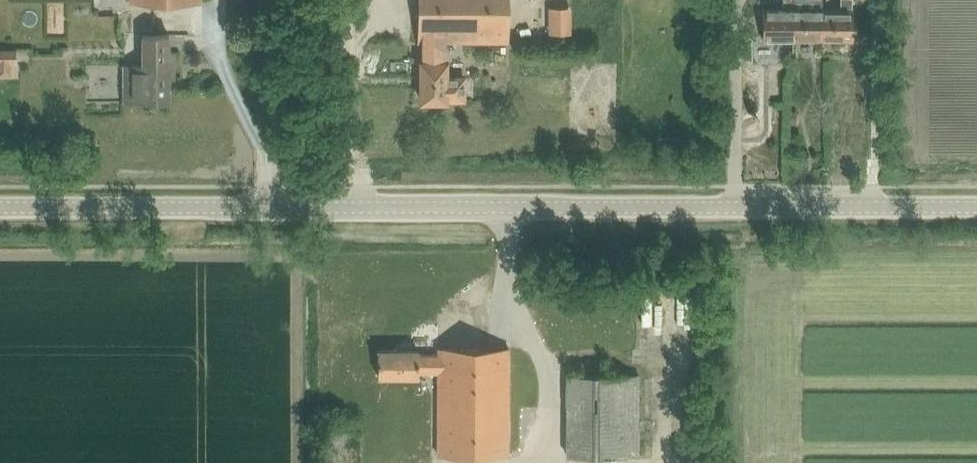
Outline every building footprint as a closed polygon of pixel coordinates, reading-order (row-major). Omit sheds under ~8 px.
[(507,42),(507,0),(418,0),(418,42),(424,42),(424,62),(421,62),(421,101),(446,101),(446,99),(464,99),(464,77),(446,77),(446,62),(443,62),(443,42),(507,42)] [(763,39),(792,39),(793,8),(794,8),(794,0),(781,0),(781,9),(763,9),(763,13),(759,13),(759,22),(763,22),(763,39)] [(792,39),(822,39),(822,8),(823,8),(823,0),(794,0),(794,8),(793,8),(792,39)] [(822,39),(851,40),(851,9),(853,9),(853,0),(839,0),(839,8),(823,8),(822,8),(822,39)] [(548,38),(570,37),(570,10),(547,10),(548,38)] [(174,51),(169,51),(169,35),(143,34),(143,64),(122,64),(121,100),(168,101),(169,77),(173,77),(174,51)] [(507,456),(508,349),(438,349),(437,355),(418,355),(418,351),(377,350),(377,376),(418,376),(418,373),(437,373),(437,455),(507,456)] [(639,457),(639,375),(566,374),(565,456),(639,457)]
